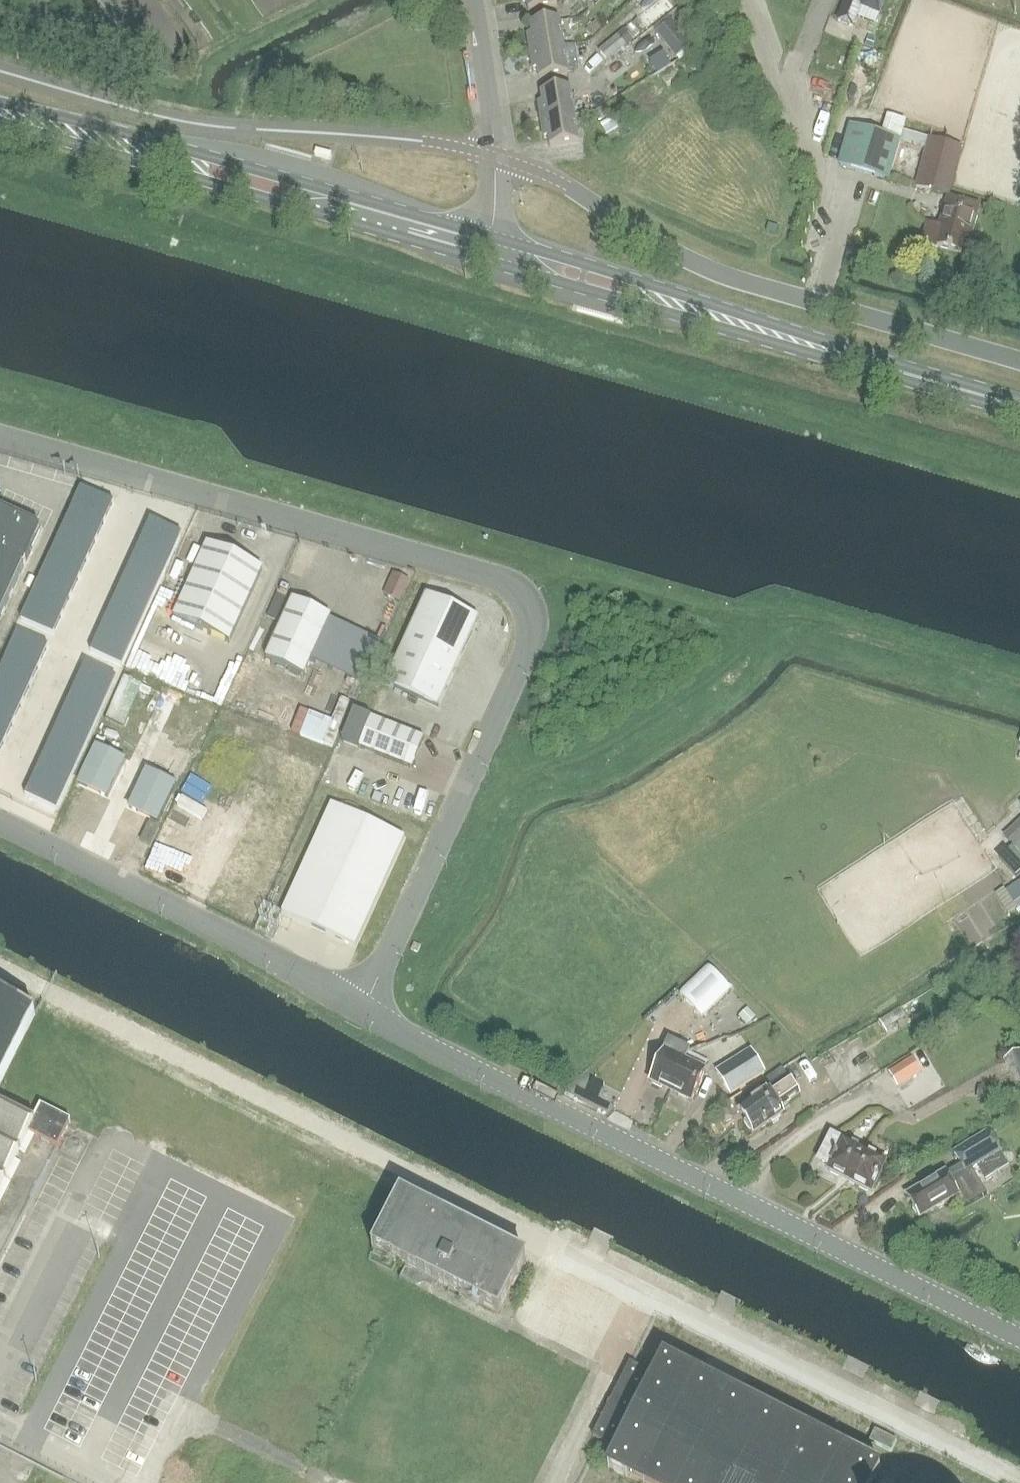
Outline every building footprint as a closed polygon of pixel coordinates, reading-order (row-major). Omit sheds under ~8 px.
[(556,0),(522,0),(522,2),(527,1),(528,11),(557,6),(556,0)] [(837,21),(853,27),(860,8),(880,16),(886,0),(846,0),(837,21)] [(673,18),(656,32),(676,58),(693,44),(673,18)] [(637,19),(624,31),(631,39),(633,41),(646,29),(637,19)] [(529,44),(530,52),(564,47),(559,20),(530,24),(532,34),(527,35),(529,44)] [(595,22),(586,31),(592,37),(601,28),(595,22)] [(600,51),(608,60),(621,49),(628,42),(631,39),(624,31),(623,30),(620,33),(613,40),(600,51)] [(869,56),(872,48),(863,44),(859,52),(869,56)] [(568,75),(564,47),(530,52),(531,61),(533,70),(537,70),(539,79),(568,75)] [(650,62),(656,73),(671,64),(664,53),(650,62)] [(602,85),(577,88),(579,105),(604,102),(602,85)] [(539,112),(541,121),(575,115),(570,88),(541,93),(543,102),(538,103),(540,112),(539,112)] [(624,122),(619,113),(600,124),(605,134),(624,122)] [(579,143),(575,115),(541,121),(542,129),(544,139),(548,138),(550,147),(579,143)] [(847,124),(836,164),(887,180),(899,140),(847,124)] [(901,142),(925,148),(928,139),(904,132),(901,142)] [(925,148),(915,187),(942,194),(955,145),(928,137),(928,139),(925,148)] [(979,206),(947,197),(939,226),(927,223),(921,243),(960,254),(964,239),(969,240),(979,206)] [(85,484),(25,616),(56,630),(116,497),(85,484)] [(41,530),(0,512),(0,619),(41,530)] [(153,514),(93,647),(123,661),(184,528),(153,514)] [(263,568),(208,543),(175,616),(230,642),(263,568)] [(394,570),(384,591),(401,599),(411,578),(394,570)] [(426,596),(386,684),(438,707),(478,619),(426,596)] [(293,600),(266,659),(303,676),(330,617),(293,600)] [(47,647),(16,633),(0,668),(0,750),(47,647)] [(85,663),(25,796),(56,810),(116,677),(85,663)] [(291,729),(323,742),(332,718),(300,705),(291,729)] [(371,718),(359,748),(412,768),(424,738),(371,718)] [(95,746),(77,782),(106,796),(123,760),(95,746)] [(149,773),(131,809),(160,823),(178,787),(149,773)] [(330,808),(280,917),(353,950),(403,841),(330,808)] [(1003,836),(1015,848),(1019,843),(1019,819),(1003,836)] [(1006,852),(999,859),(1015,876),(1019,871),(1019,866),(1006,852)] [(1009,914),(1017,909),(1005,889),(996,894),(1009,914)] [(730,991),(708,967),(678,995),(701,1018),(730,991)] [(32,1015),(0,999),(0,1079),(32,1015)] [(746,1025),(755,1017),(747,1009),(739,1017),(746,1025)] [(648,1082),(670,1093),(684,1062),(688,1052),(695,1039),(678,1032),(672,1044),(667,1042),(648,1082)] [(730,1095),(765,1073),(751,1050),(715,1072),(730,1095)] [(1004,1061),(1019,1089),(1019,1088),(1019,1052),(1004,1061)] [(888,1072),(898,1087),(921,1073),(911,1058),(888,1072)] [(705,1073),(684,1062),(670,1093),(691,1103),(705,1073)] [(788,1080),(768,1094),(767,1092),(738,1111),(753,1133),(781,1115),(777,1108),(798,1095),(788,1080)] [(0,1113),(0,1190),(28,1134),(57,1148),(70,1124),(71,1121),(41,1105),(29,1128),(0,1113)] [(988,1132),(953,1153),(960,1165),(965,1172),(969,1170),(1000,1151),(988,1132)] [(849,1181),(863,1154),(830,1136),(817,1160),(829,1166),(827,1169),(849,1181)] [(885,1165),(863,1154),(849,1181),(871,1192),(885,1165)] [(964,1209),(984,1197),(969,1170),(965,1172),(960,1165),(906,1196),(919,1219),(957,1197),(964,1209)] [(372,1253),(497,1315),(524,1261),(445,1221),(444,1223),(416,1208),(417,1207),(399,1198),(372,1253)] [(607,1469),(634,1482),(872,1482),(879,1469),(662,1360),(645,1392),(616,1450),(607,1469)] [(645,1392),(654,1375),(630,1363),(622,1380),(593,1438),(616,1450),(645,1392)]
